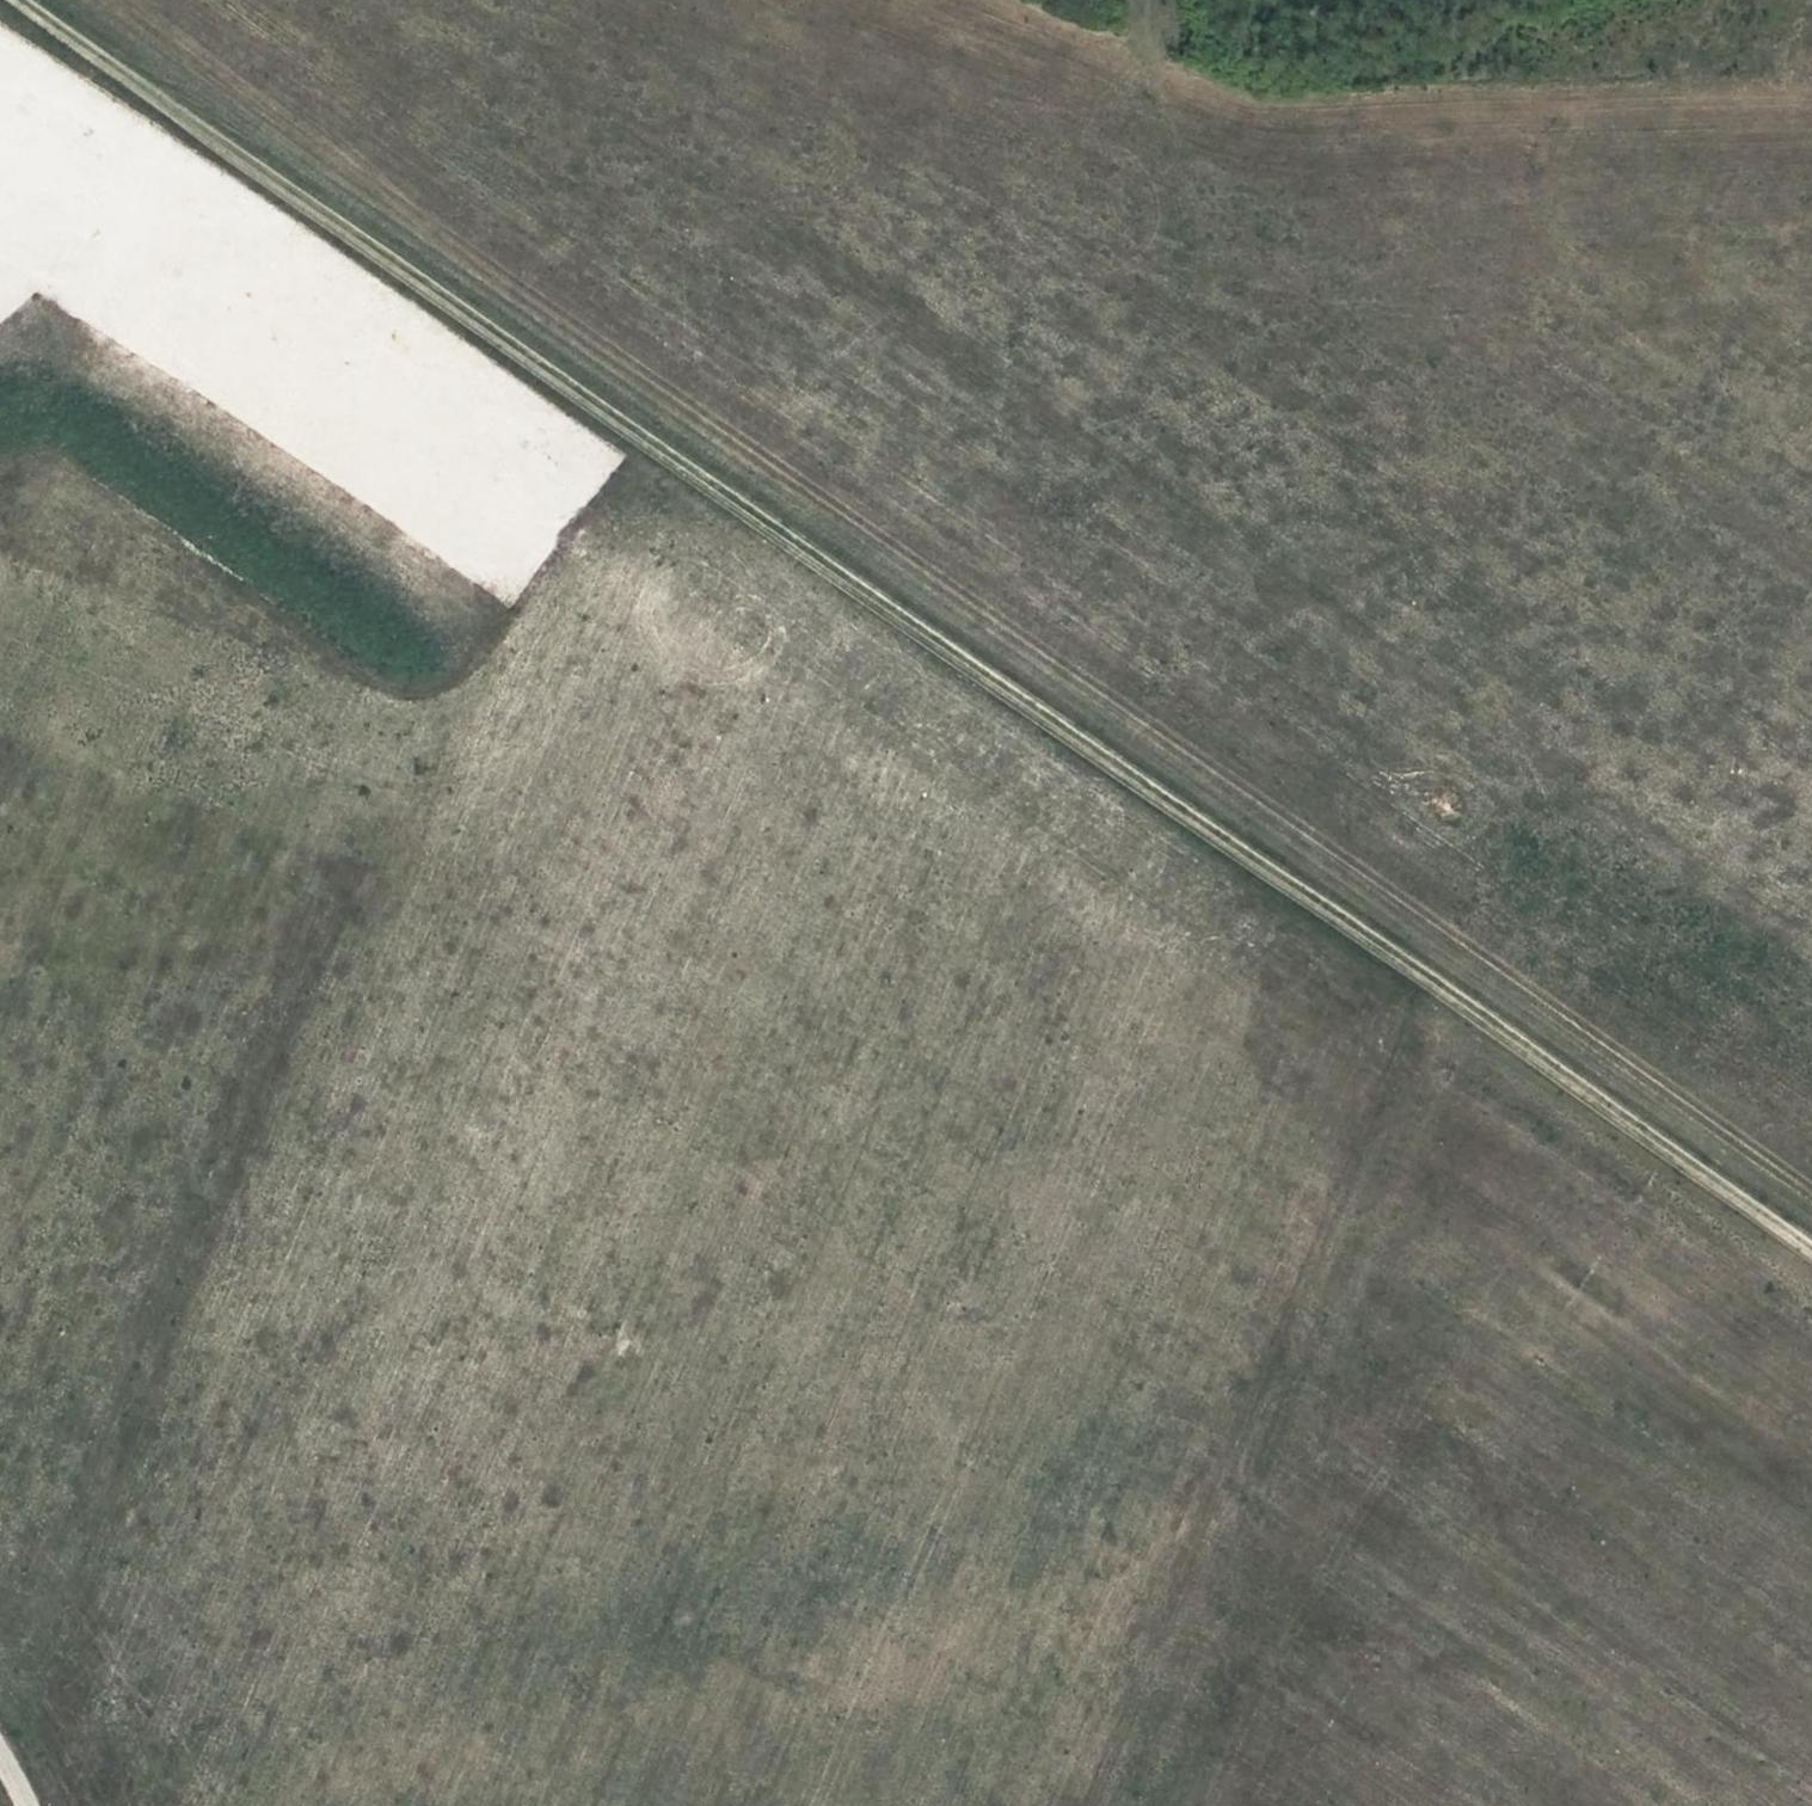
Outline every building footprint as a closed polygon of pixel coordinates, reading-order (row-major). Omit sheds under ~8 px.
[(587,499),(621,459),(568,415),(545,442),(585,476),(574,489),(587,499)]
